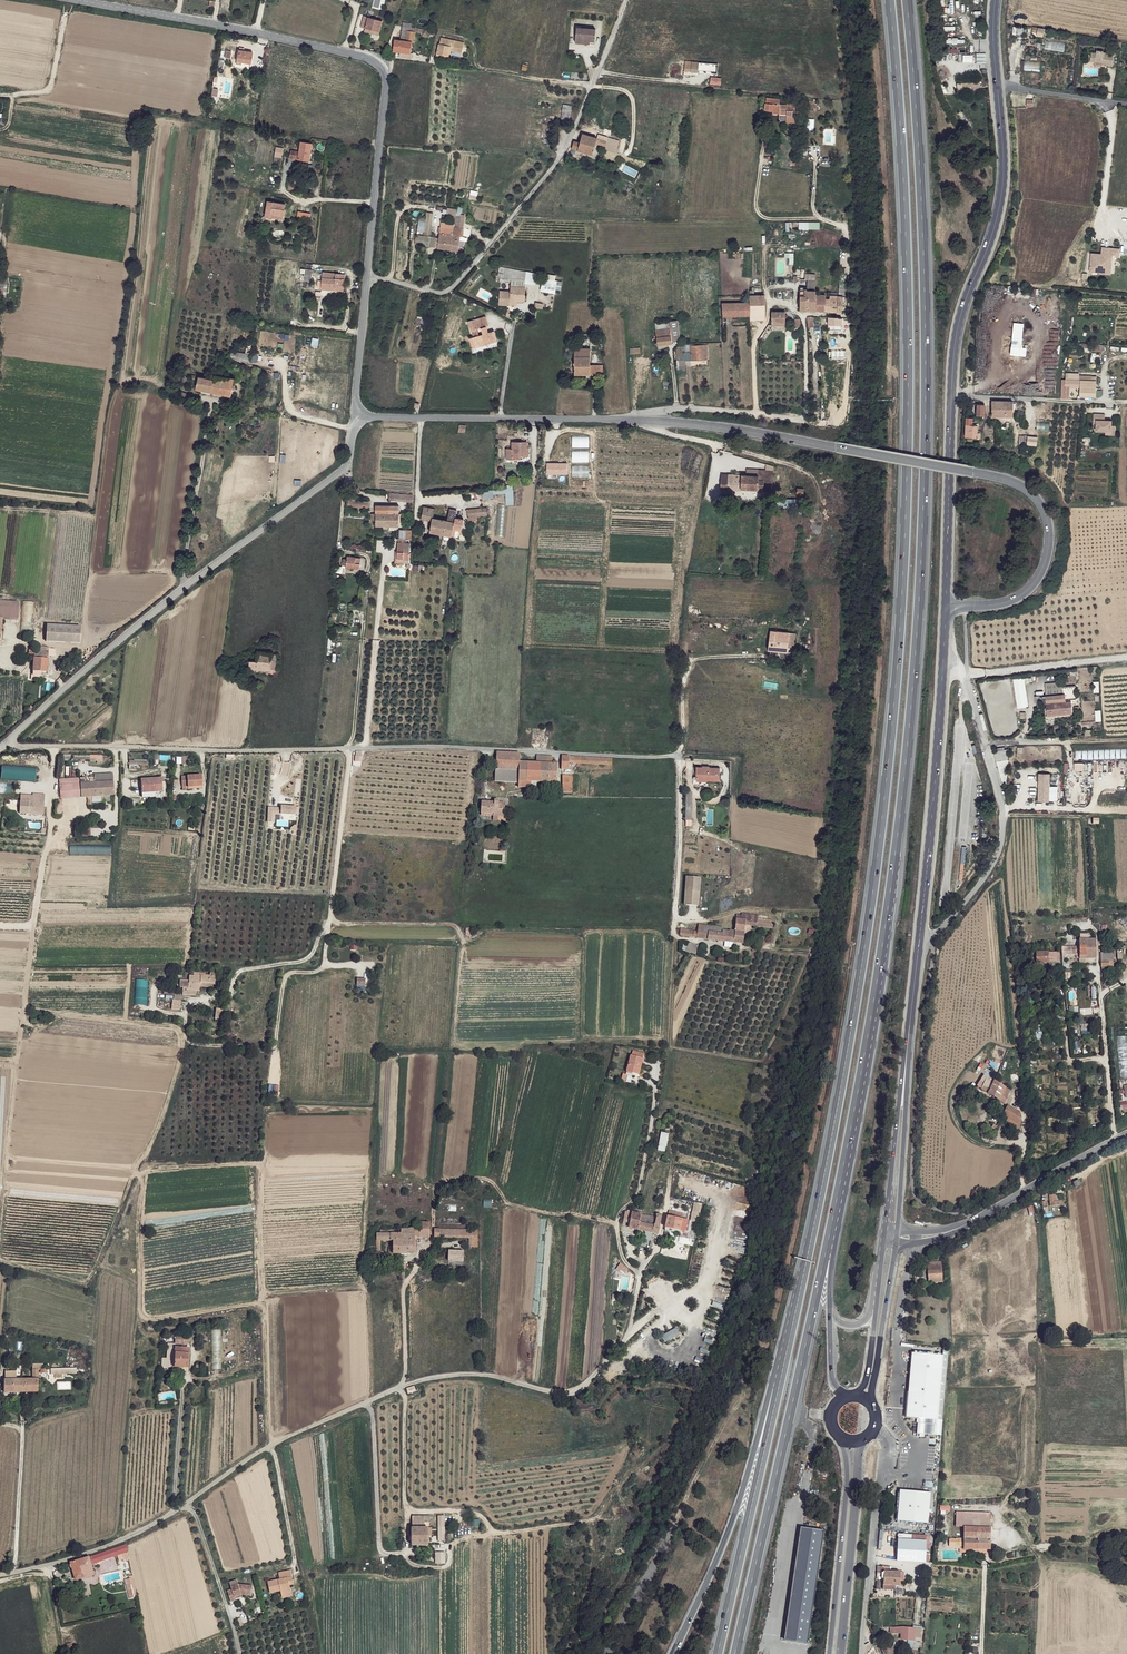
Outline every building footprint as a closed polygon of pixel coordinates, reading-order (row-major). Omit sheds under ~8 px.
[(382,20),(365,17),(362,28),(379,32),(382,20)] [(597,28),(578,26),(577,38),(596,40),(597,28)] [(416,28),(407,27),(404,41),(412,43),(414,32),(415,32),(416,30),(416,28)] [(436,57),(448,60),(452,47),(458,49),(456,54),(461,55),(464,43),(442,37),(436,57)] [(404,41),(396,40),(394,52),(410,54),(412,43),(404,41)] [(1064,50),(1064,42),(1048,42),(1048,50),(1064,50)] [(1098,52),(1093,52),(1092,62),(1097,62),(1107,63),(1107,66),(1114,66),(1114,53),(1104,53),(1104,51),(1099,50),(1098,52)] [(253,53),(238,51),(236,60),(251,64),(253,53)] [(986,61),(985,52),(976,53),(977,62),(986,61)] [(701,61),(688,60),(688,66),(691,66),(692,71),(700,72),(700,70),(708,71),(709,63),(701,61)] [(1023,61),(1023,71),(1040,71),(1040,61),(1023,61)] [(721,78),(712,77),(712,81),(716,82),(716,84),(721,86),(721,78)] [(781,100),(766,98),(766,103),(773,104),(772,110),(772,113),(779,114),(780,113),(780,104),(781,100)] [(788,105),(780,104),(780,113),(787,113),(786,123),(797,124),(797,116),(794,116),(794,104),(789,103),(788,105)] [(572,112),(565,110),(563,122),(570,124),(572,112)] [(580,143),(574,142),(573,148),(592,155),(596,144),(605,147),(607,141),(583,134),(580,143)] [(620,142),(609,138),(607,141),(605,147),(605,150),(618,155),(620,142)] [(311,144),(300,142),(298,160),(309,162),(311,144)] [(296,176),(289,174),(287,190),(292,191),(296,176)] [(283,205),(266,202),(264,217),(270,218),(270,215),(282,217),(283,205)] [(297,219),(310,220),(311,212),(297,211),(297,219)] [(454,227),(454,230),(463,230),(464,219),(455,219),(454,227)] [(454,230),(441,227),(437,248),(451,250),(454,230)] [(463,230),(454,230),(451,250),(459,251),(460,237),(461,237),(463,230)] [(1103,255),(1093,255),(1092,268),(1112,270),(1114,257),(1121,257),(1121,250),(1108,249),(1108,256),(1103,255)] [(525,270),(501,266),(500,278),(512,279),(524,280),(525,270)] [(344,274),(321,272),(320,289),(334,290),(334,286),(343,288),(344,274)] [(555,280),(541,278),(539,290),(553,292),(554,284),(555,280)] [(524,280),(512,279),(511,291),(510,301),(515,301),(524,302),(527,281),(524,280)] [(816,282),(807,281),(807,291),(809,292),(816,292),(816,282)] [(511,291),(499,291),(498,305),(510,306),(510,301),(511,291)] [(807,291),(799,291),(800,310),(808,311),(809,292),(807,291)] [(816,292),(809,292),(808,311),(816,312),(816,296),(816,292)] [(825,297),(816,296),(816,312),(824,312),(825,306),(827,305),(828,299),(825,299),(825,297)] [(830,299),(828,299),(827,305),(825,306),(824,312),(841,313),(842,308),(842,298),(830,297),(830,299)] [(750,303),(722,304),(723,317),(750,316),(750,303)] [(765,303),(750,303),(750,316),(765,316),(765,303)] [(770,312),(769,325),(778,326),(778,323),(785,323),(785,313),(770,312)] [(485,314),(467,319),(470,328),(486,323),(487,322),(485,314)] [(841,319),(829,318),(829,325),(841,326),(841,319)] [(486,323),(470,328),(472,334),(469,336),(472,345),(496,338),(493,328),(488,329),(486,323)] [(671,330),(656,331),(658,345),(673,343),(671,330)] [(707,345),(692,346),(692,361),(707,360),(707,345)] [(586,348),(576,348),(576,358),(585,358),(586,348)] [(251,356),(233,352),(231,359),(250,362),(251,356)] [(585,358),(576,358),(574,374),(590,375),(590,359),(585,358)] [(234,379),(216,375),(214,379),(212,391),(231,395),(234,379)] [(214,379),(199,376),(198,381),(197,388),(212,391),(214,379)] [(1068,379),(1063,379),(1062,398),(1067,399),(1068,385),(1081,385),(1081,380),(1079,380),(1067,380),(1068,379)] [(1084,380),(1081,380),(1081,385),(1080,387),(1080,395),(1092,396),(1097,396),(1097,381),(1089,380),(1084,380)] [(1067,399),(1070,399),(1070,387),(1080,387),(1081,385),(1068,385),(1067,399)] [(1014,402),(992,401),(992,416),(1014,417),(1014,402)] [(986,405),(976,405),(975,409),(977,409),(977,419),(981,419),(981,416),(986,416),(986,405)] [(1105,414),(1094,413),(1094,422),(1097,422),(1097,430),(1105,431),(1112,430),(1112,425),(1112,419),(1104,420),(1105,414)] [(1038,430),(1048,431),(1049,423),(1039,422),(1038,430)] [(1115,425),(1112,425),(1112,430),(1105,431),(1105,433),(1105,435),(1110,435),(1115,435),(1115,425)] [(973,426),(966,426),(966,438),(980,439),(981,433),(977,432),(977,426),(973,426)] [(1037,445),(1037,435),(1018,435),(1019,445),(1037,445)] [(512,449),(507,449),(507,459),(518,460),(518,456),(528,456),(528,442),(513,442),(512,449)] [(759,477),(722,475),(721,491),(740,493),(741,489),(756,490),(756,493),(771,494),(772,477),(759,477)] [(514,504),(513,488),(474,489),(474,498),(493,498),(493,493),(505,493),(506,505),(514,504)] [(414,496),(389,493),(389,500),(414,502),(414,496)] [(789,506),(789,498),(775,499),(776,507),(789,506)] [(389,506),(375,506),(376,526),(389,526),(389,506)] [(399,507),(389,506),(389,526),(399,526),(399,507)] [(434,510),(424,507),(421,518),(432,520),(434,514),(434,510)] [(485,508),(466,510),(467,517),(487,515),(485,508)] [(438,516),(434,514),(432,520),(430,532),(444,535),(446,521),(437,519),(438,516)] [(464,519),(455,518),(454,522),(452,536),(457,537),(459,528),(462,529),(464,519)] [(454,522),(446,521),(444,535),(452,536),(454,522)] [(412,544),(398,543),(397,557),(403,557),(402,559),(411,560),(412,544)] [(365,558),(347,556),(347,559),(346,566),(346,568),(351,569),(352,567),(364,569),(365,558)] [(1,639),(2,619),(18,620),(19,602),(0,600),(0,639),(1,639)] [(21,621),(21,634),(31,634),(32,621),(21,621)] [(80,624),(50,623),(46,623),(46,640),(80,641),(80,624)] [(782,632),(770,631),(768,650),(793,653),(794,634),(786,633),(782,632)] [(47,650),(35,649),(35,656),(33,674),(48,675),(50,650),(47,650)] [(271,654),(258,653),(257,660),(271,661),(271,659),(271,654)] [(257,660),(250,660),(249,664),(250,667),(270,669),(271,661),(257,660)] [(1016,708),(1027,707),(1025,677),(1014,678),(1016,708)] [(1066,696),(1049,698),(1048,716),(1073,716),(1072,707),(1080,706),(1080,702),(1078,688),(1066,689),(1066,696)] [(995,748),(995,761),(1009,760),(1008,748),(995,748)] [(521,754),(497,753),(496,769),(519,771),(520,771),(521,762),(521,754)] [(534,753),(534,763),(549,764),(549,753),(534,753)] [(613,758),(562,755),(561,769),(570,770),(570,763),(613,765),(613,758)] [(534,763),(521,762),(520,771),(519,771),(518,780),(531,781),(555,783),(557,765),(549,764),(534,763)] [(1,765),(0,779),(35,781),(36,767),(1,765)] [(1008,783),(1006,772),(1005,765),(999,766),(1002,784),(1008,783)] [(703,767),(697,767),(697,773),(698,774),(698,779),(705,779),(719,781),(720,769),(710,768),(709,767),(703,766),(703,767)] [(519,771),(496,769),(496,780),(517,782),(518,780),(519,771)] [(114,771),(94,772),(94,782),(81,783),(82,796),(114,795),(114,771)] [(202,775),(182,776),(183,785),(187,785),(187,786),(203,786),(202,775)] [(1048,775),(1037,775),(1037,803),(1048,803),(1048,775)] [(573,776),(563,776),(563,783),(573,785),(573,776)] [(163,777),(142,779),(143,792),(154,791),(163,790),(163,777)] [(531,781),(518,780),(517,782),(517,788),(530,789),(531,781)] [(78,783),(58,784),(57,797),(74,796),(73,789),(78,783)] [(81,783),(78,783),(73,789),(74,796),(82,796),(81,783)] [(573,785),(563,783),(562,793),(572,794),(573,785)] [(44,799),(20,797),(19,810),(27,811),(28,807),(43,808),(44,799)] [(491,799),(479,799),(478,810),(491,812),(490,818),(495,818),(495,814),(500,814),(501,798),(492,797),(491,799)] [(295,804),(280,803),(280,811),(294,812),(295,804)] [(683,904),(698,905),(700,877),(685,876),(683,904)] [(741,916),(736,915),(735,931),(734,943),(743,944),(746,924),(746,915),(742,914),(741,916)] [(757,916),(746,915),(746,924),(757,926),(758,920),(757,916)] [(706,926),(699,924),(698,931),(697,937),(705,938),(706,926)] [(723,927),(706,926),(705,938),(705,940),(734,943),(735,931),(723,930),(723,927)] [(690,930),(680,928),(680,936),(697,937),(698,931),(691,931),(690,930)] [(696,942),(684,941),(683,951),(694,953),(696,942)] [(1080,948),(1062,948),(1063,956),(1076,956),(1077,959),(1080,960),(1086,959),(1086,948),(1080,948)] [(1096,948),(1086,948),(1086,959),(1096,959),(1096,948)] [(1048,954),(1036,954),(1036,965),(1049,964),(1048,954)] [(1113,961),(1101,962),(1101,967),(1103,967),(1102,972),(1111,971),(1111,967),(1113,967),(1113,961)] [(201,976),(190,974),(189,989),(200,989),(201,986),(201,976)] [(145,1005),(148,980),(135,979),(132,1004),(145,1005)] [(179,1010),(181,1000),(172,999),(171,1009),(179,1010)] [(214,1019),(222,1018),(222,1008),(214,1008),(214,1019)] [(1089,1034),(1089,1023),(1080,1024),(1081,1034),(1089,1034)] [(1034,1025),(1034,1039),(1042,1039),(1041,1025),(1034,1025)] [(640,1060),(628,1057),(625,1072),(636,1076),(640,1060)] [(985,1076),(977,1087),(1004,1106),(1010,1093),(985,1076)] [(1020,1093),(1014,1094),(1016,1099),(1023,1097),(1022,1089),(1020,1089),(1020,1093)] [(971,1094),(962,1106),(965,1108),(974,1095),(971,1094)] [(1020,1113),(1007,1108),(1001,1117),(1007,1120),(1020,1126),(1021,1124),(1020,1113)] [(1020,1126),(1007,1120),(1005,1124),(1016,1130),(1018,1129),(1020,1126)] [(659,1140),(657,1150),(664,1151),(666,1142),(659,1140)] [(1058,1200),(1057,1193),(1049,1194),(1051,1205),(1053,1205),(1057,1205),(1062,1205),(1061,1200),(1058,1200)] [(484,1199),(483,1207),(491,1207),(491,1199),(484,1199)] [(698,1223),(702,1203),(693,1202),(689,1221),(698,1223)] [(641,1214),(632,1211),(631,1217),(629,1226),(637,1229),(641,1214)] [(656,1217),(651,1215),(651,1221),(655,1222),(653,1232),(658,1233),(660,1224),(662,1214),(657,1213),(656,1217)] [(651,1215),(641,1214),(637,1229),(653,1232),(655,1222),(651,1221),(651,1215)] [(681,1219),(668,1216),(666,1224),(666,1227),(680,1230),(682,1222),(682,1219),(681,1219)] [(381,1233),(377,1233),(376,1255),(393,1255),(394,1252),(414,1252),(414,1237),(429,1237),(430,1223),(421,1222),(420,1228),(415,1227),(409,1229),(401,1229),(402,1234),(394,1233),(381,1233)] [(477,1230),(434,1229),(434,1237),(468,1239),(469,1246),(477,1246),(477,1230)] [(462,1250),(447,1249),(447,1260),(462,1260),(462,1250)] [(941,1259),(928,1260),(929,1281),(942,1280),(941,1259)] [(175,1344),(168,1344),(167,1361),(163,1361),(162,1368),(168,1368),(168,1367),(174,1367),(175,1347),(175,1344)] [(188,1348),(175,1347),(174,1367),(187,1367),(188,1348)] [(911,1352),(905,1416),(916,1417),(915,1432),(940,1435),(948,1356),(948,1347),(942,1347),(941,1355),(911,1352)] [(16,1371),(4,1371),(5,1379),(16,1379),(16,1371)] [(5,1379),(4,1380),(4,1393),(38,1391),(38,1379),(16,1379),(5,1379)] [(929,1524),(931,1492),(901,1489),(898,1521),(929,1524)] [(991,1512),(989,1511),(956,1512),(955,1528),(963,1527),(989,1526),(990,1526),(991,1512)] [(428,1516),(412,1516),(412,1528),(425,1528),(425,1523),(425,1522),(428,1522),(428,1516)] [(991,1549),(991,1538),(991,1530),(990,1526),(989,1526),(963,1527),(963,1537),(963,1546),(963,1550),(991,1549)] [(425,1528),(412,1528),(412,1545),(428,1545),(428,1528),(425,1528)] [(822,1531),(799,1528),(783,1641),(806,1644),(822,1531)] [(963,1546),(963,1537),(949,1538),(949,1546),(953,1546),(963,1546)] [(926,1541),(898,1541),(898,1562),(926,1562),(927,1542),(926,1541)] [(126,1545),(89,1556),(91,1563),(118,1555),(127,1552),(126,1545)] [(442,1552),(433,1550),(432,1558),(441,1559),(442,1552)] [(127,1552),(118,1555),(120,1562),(129,1560),(127,1552)] [(89,1556),(71,1562),(76,1579),(94,1574),(91,1563),(89,1556)] [(280,1579),(268,1582),(270,1593),(280,1591),(281,1594),(291,1591),(290,1585),(288,1578),(292,1577),(291,1571),(279,1573),(280,1579)] [(892,1572),(884,1571),(884,1574),(884,1585),(895,1585),(900,1585),(900,1581),(900,1572),(892,1572)] [(229,1581),(230,1585),(231,1588),(227,1589),(230,1600),(235,1598),(234,1595),(241,1592),(251,1594),(252,1584),(238,1583),(236,1578),(229,1581)] [(896,1627),(890,1627),(890,1633),(902,1633),(902,1639),(921,1641),(922,1628),(903,1627),(896,1627)]
